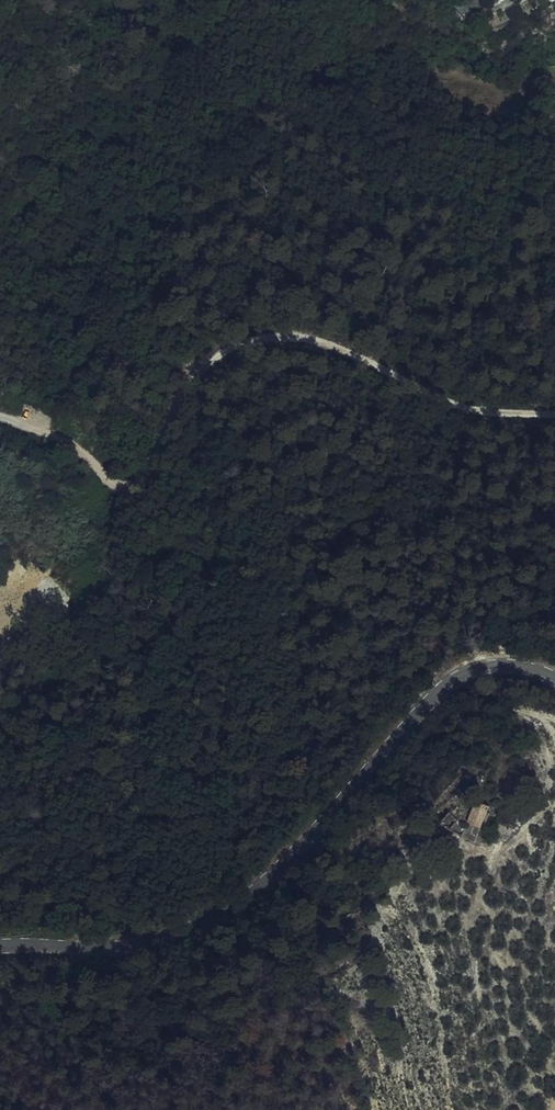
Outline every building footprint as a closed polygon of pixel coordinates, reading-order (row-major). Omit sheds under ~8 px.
[(533,113),(524,109),(503,101),(502,103),(522,113),(523,111),(532,115),(533,113)] [(487,824),(495,804),(480,798),(473,817),(487,824)]
